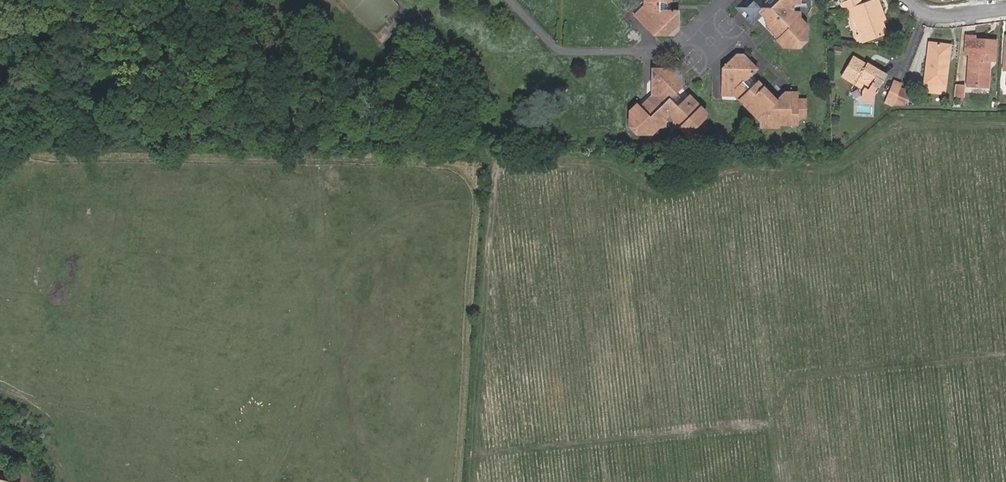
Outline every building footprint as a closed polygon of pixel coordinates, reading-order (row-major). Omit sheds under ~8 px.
[(644,7),(635,16),(653,34),(666,34),(679,22),(679,10),(666,9),(666,0),(644,0),(644,7)] [(735,6),(753,23),(762,14),(764,15),(766,23),(778,36),(776,39),(786,47),(799,47),(808,38),(806,25),(799,14),(800,0),(741,0),(735,6)] [(854,23),(860,21),(863,32),(882,27),(878,7),(880,6),(878,0),(848,0),(854,23)] [(860,21),(854,23),(857,34),(863,32),(860,21)] [(679,22),(666,34),(675,34),(679,30),(679,22)] [(958,42),(963,43),(956,74),(975,77),(980,52),(985,53),(989,36),(969,31),(969,29),(961,27),(958,42)] [(1002,31),(996,64),(1000,65),(997,83),(1005,85),(1005,32),(1002,31)] [(943,37),(923,33),(913,71),(933,76),(943,37)] [(866,90),(866,84),(879,63),(860,51),(857,55),(843,46),(833,65),(855,78),(854,80),(854,89),(866,90)] [(737,53),(734,56),(748,57),(745,53),(741,49),(737,53)] [(748,57),(734,56),(723,67),(723,94),(737,94),(763,121),(763,126),(781,127),(782,123),(799,124),(799,115),(807,115),(808,98),(798,97),(799,91),(786,90),(785,95),(780,94),(776,99),(752,74),(759,68),(748,57)] [(699,110),(702,107),(689,95),(683,101),(674,92),(681,85),(681,75),(674,68),(660,68),(653,74),(653,94),(640,107),(637,104),(630,110),(629,127),(631,127),(638,134),(653,134),(658,127),(680,128),(689,134),(700,135),(706,128),(707,117),(699,110)] [(933,76),(913,71),(911,79),(931,84),(933,76)] [(879,77),(886,81),(889,76),(881,72),(879,77)] [(868,95),(875,99),(885,83),(886,81),(879,77),(868,95)] [(952,83),(942,80),(939,93),(949,95),(952,83)] [(875,99),(875,100),(886,101),(894,88),(885,83),(875,99)] [(965,97),(966,84),(956,83),(955,96),(965,97)] [(707,112),(702,107),(699,110),(707,117),(707,112)]
